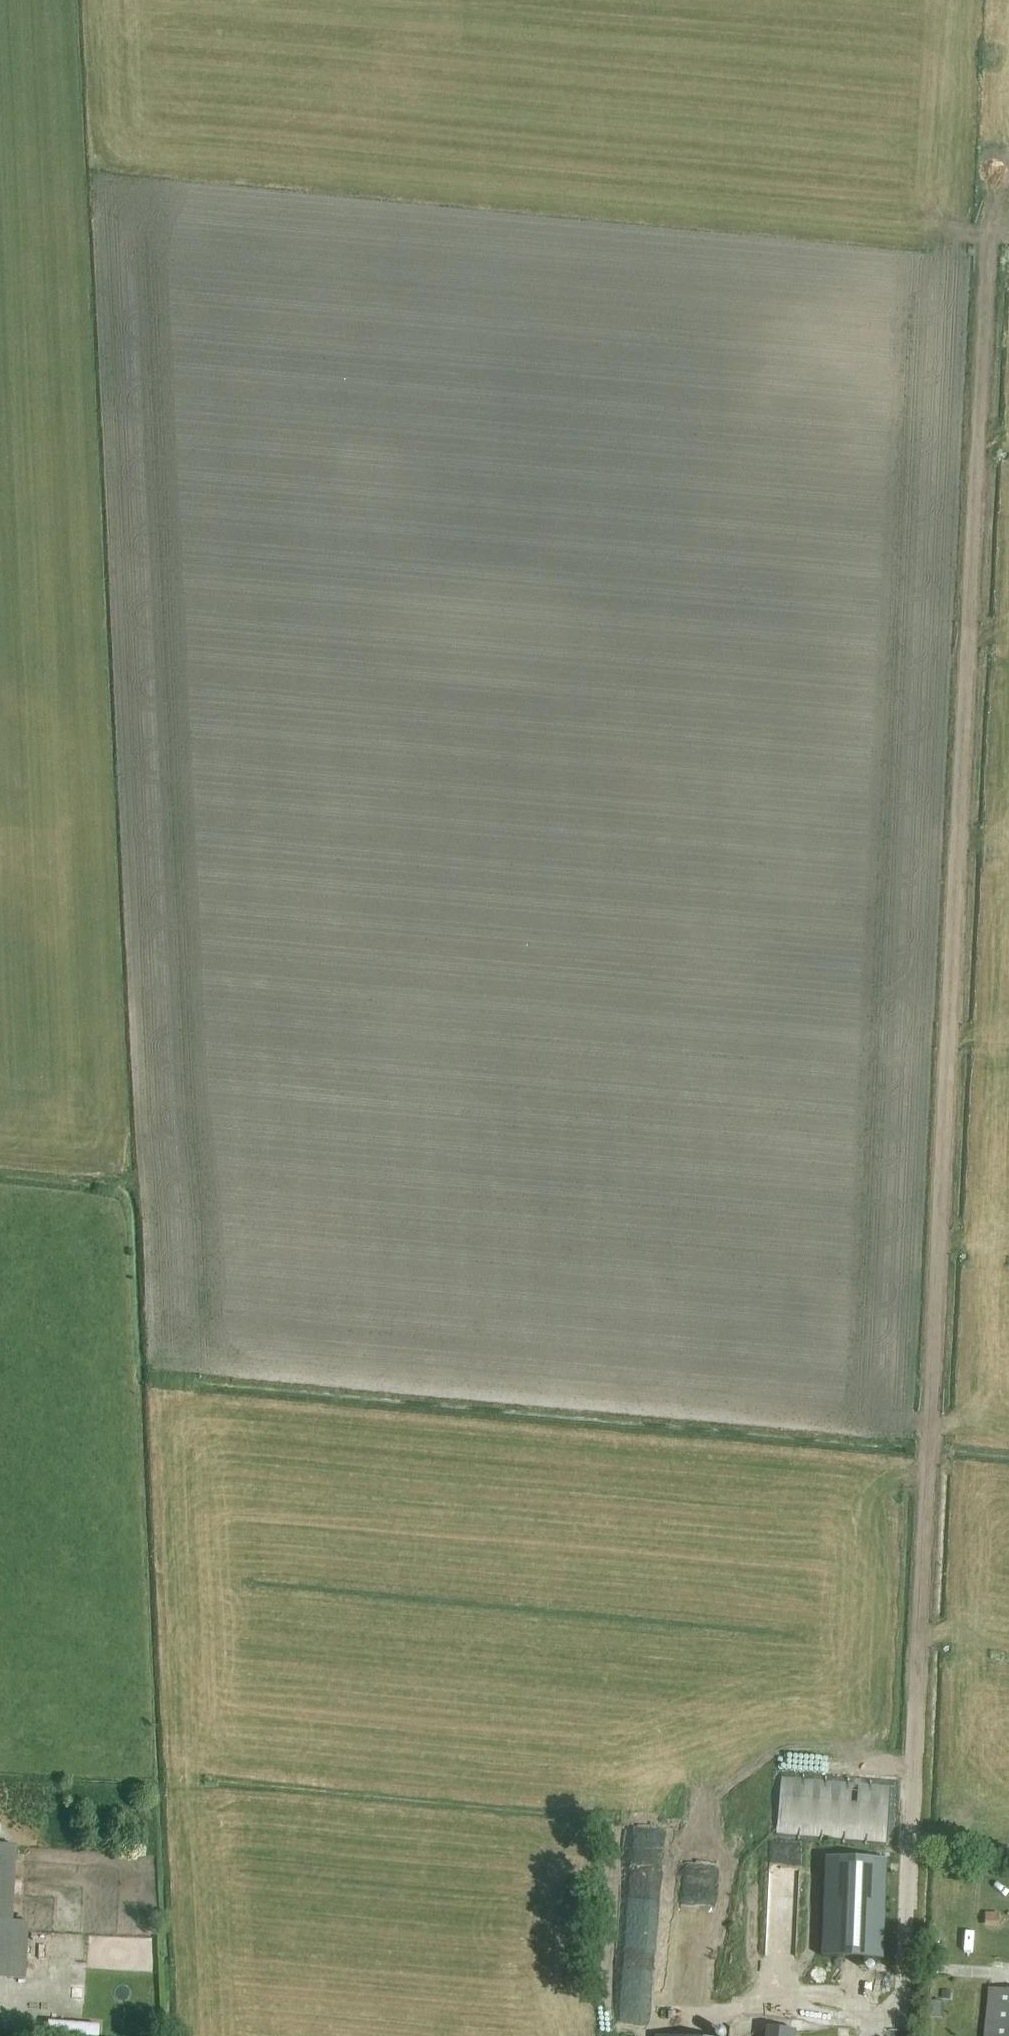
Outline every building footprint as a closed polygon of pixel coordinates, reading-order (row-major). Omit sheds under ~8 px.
[(890,1839),(894,1782),(783,1776),(780,1833),(890,1839)] [(12,1922),(15,1844),(0,1844),(0,1977),(7,1977),(24,1978),(28,1923),(12,1922)] [(824,1855),(819,1955),(879,1957),(884,1858),(824,1855)] [(988,1988),(983,2035),(1008,2035),(1008,1990),(988,1988)] [(49,2034),(100,2035),(100,2022),(49,2021),(49,2034)]
